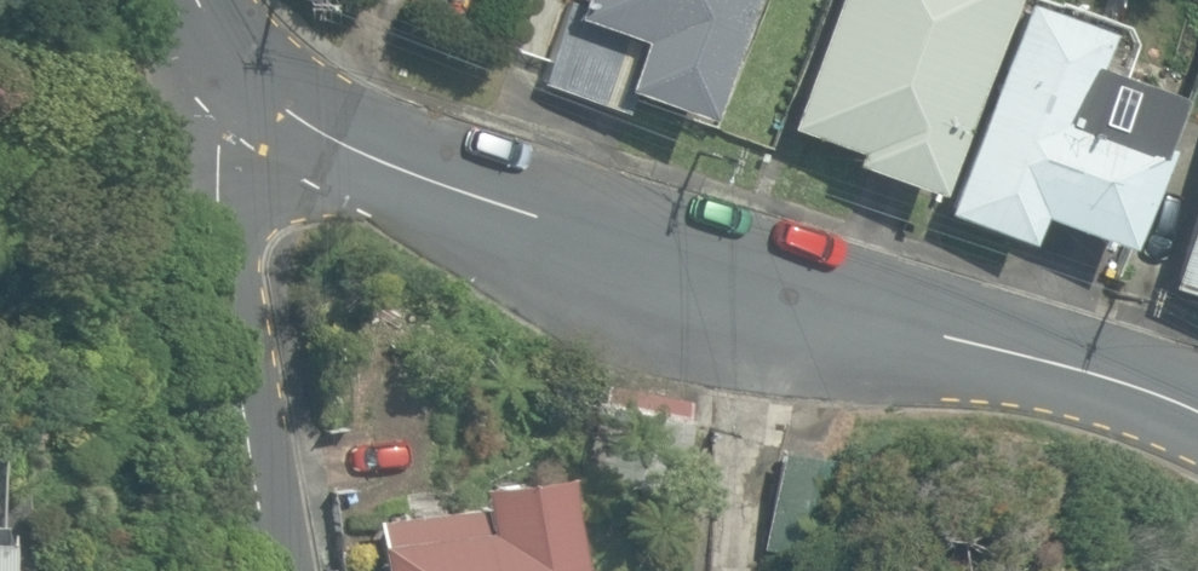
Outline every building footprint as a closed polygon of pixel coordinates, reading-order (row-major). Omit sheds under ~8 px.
[(695,115),(737,0),(576,0),(573,8),(567,5),(540,80),(620,109),(627,90),(695,115)] [(926,189),(997,0),(830,0),(784,123),(850,148),(846,159),(926,189)] [(1030,213),(1114,244),(1152,144),(1144,141),(1161,94),(1082,65),(1095,29),(1019,1),(940,210),(1020,240),(1030,213)] [(1197,295),(1197,171),(1162,284),(1197,295)] [(585,484),(666,500),(685,400),(605,384),(585,484)] [(767,545),(830,554),(843,463),(780,454),(767,545)] [(547,470),(468,483),(472,504),(376,521),(380,543),(375,544),(379,570),(565,570),(547,470)]
